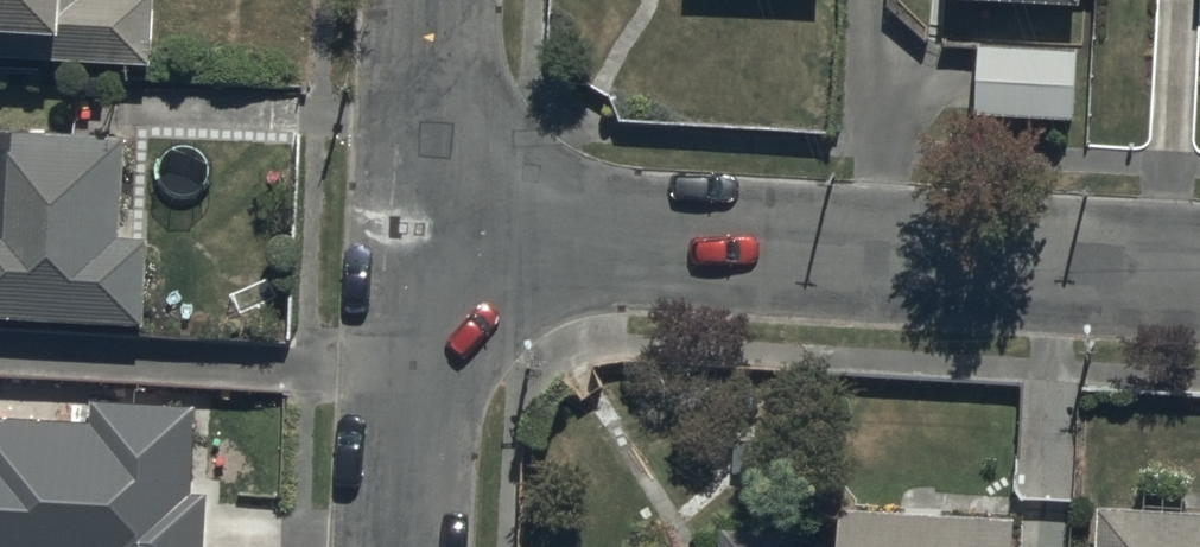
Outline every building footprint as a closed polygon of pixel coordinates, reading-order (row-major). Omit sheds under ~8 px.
[(148,51),(150,0),(0,0),(0,45),(148,51)] [(1072,44),(974,40),(971,109),(1070,113),(1072,44)] [(0,120),(0,307),(143,311),(145,229),(118,228),(121,124),(0,120)] [(201,487),(189,487),(194,397),(89,393),(88,415),(0,411),(0,546),(198,546),(201,487)] [(1109,501),(1106,546),(1199,546),(1199,509),(1109,501)] [(842,506),(839,546),(1012,546),(1014,519),(842,506)] [(804,536),(731,530),(730,546),(803,546),(804,536)]
